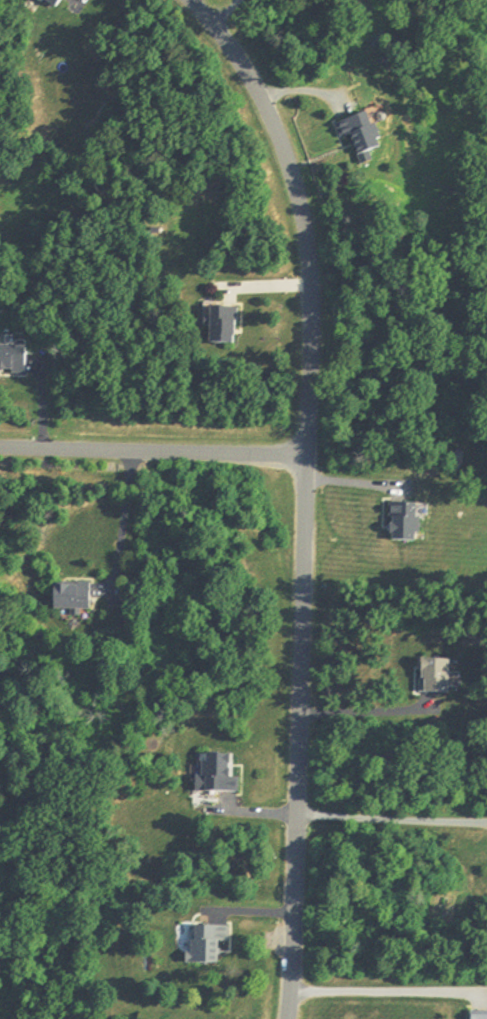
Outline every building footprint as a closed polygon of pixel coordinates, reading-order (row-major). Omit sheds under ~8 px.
[(56,9),(62,0),(40,0),(56,9)] [(350,135),(359,159),(383,151),(368,112),(335,124),(340,139),(350,135)] [(235,309),(209,309),(209,346),(235,346),(235,309)] [(24,346),(0,346),(0,375),(24,375),(24,346)] [(416,542),(416,504),(389,504),(389,542),(416,542)] [(53,584),(53,612),(89,612),(89,584),(53,584)] [(449,695),(448,661),(417,661),(418,696),(449,695)] [(238,778),(233,778),(233,757),(197,756),(196,794),(238,795),(238,778)] [(227,927),(191,927),(191,965),(217,965),(217,944),(227,944),(227,927)]
